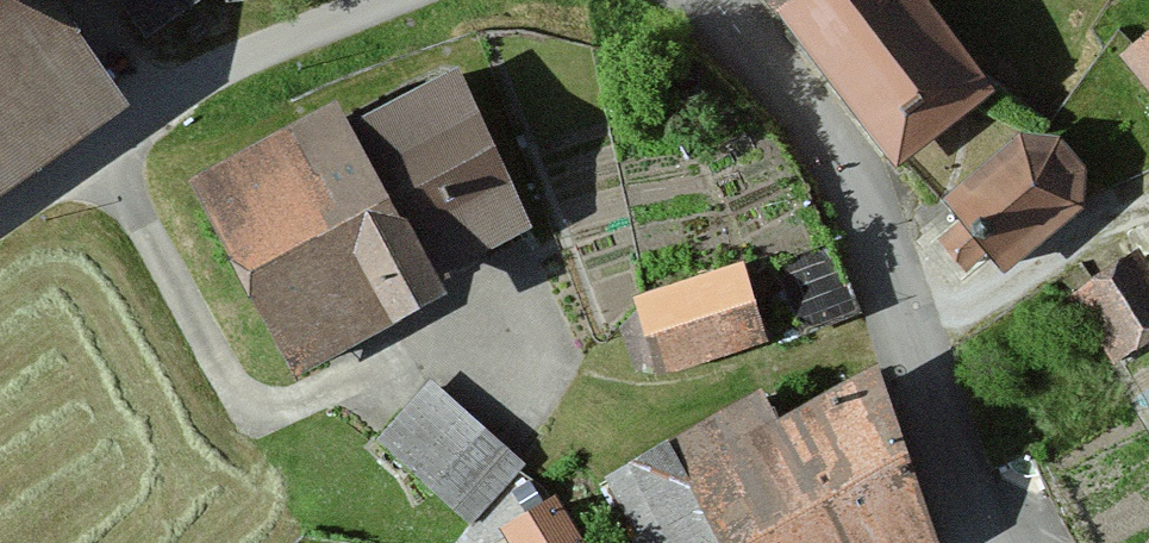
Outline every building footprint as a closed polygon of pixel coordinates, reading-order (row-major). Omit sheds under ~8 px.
[(90,106),(19,0),(0,0),(0,166),(90,106)] [(130,48),(197,0),(96,0),(130,48)] [(875,179),(979,102),(903,0),(741,0),(875,179)] [(1107,65),(1148,117),(1148,31),(1107,65)] [(320,113),(174,189),(275,384),(524,255),(436,85),(333,138),(320,113)] [(1006,145),(925,206),(986,282),(1061,223),(1071,207),(1069,178),(1043,150),(1006,145)] [(1123,258),(1055,307),(1104,376),(1148,343),(1148,294),(1123,258)] [(719,264),(615,303),(646,387),(750,348),(719,264)] [(645,459),(693,542),(936,542),(845,383),(763,430),(747,401),(645,459)] [(470,435),(415,385),(360,447),(415,496),(470,435)] [(540,508),(486,540),(487,542),(562,542),(540,508)]
